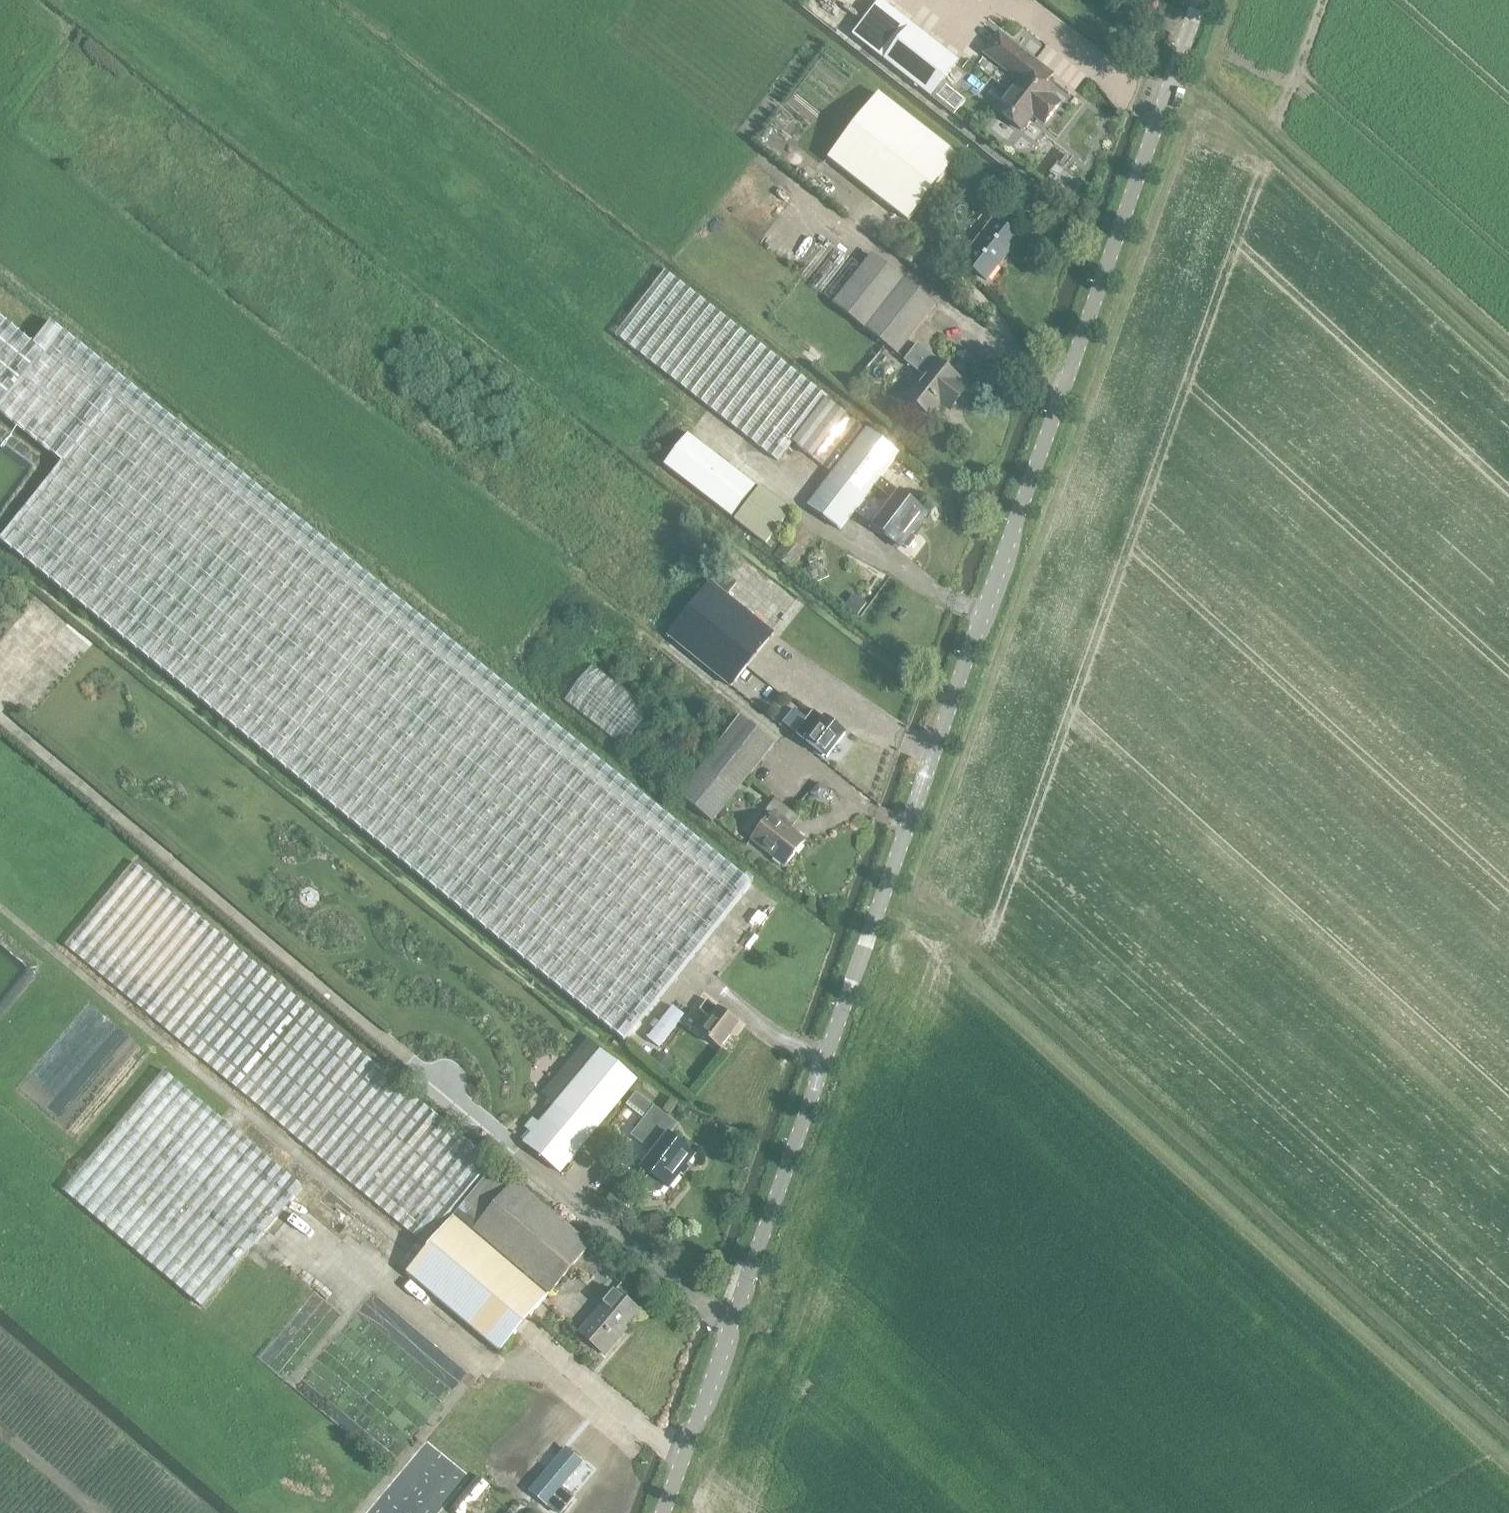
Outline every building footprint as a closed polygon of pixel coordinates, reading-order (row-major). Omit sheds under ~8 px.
[(912,25),(884,60),(931,97),(959,61),(912,25)] [(1031,75),(1038,64),(1002,36),(989,53),(1025,81),(1000,115),(1023,133),(1034,118),(1046,126),(1060,108),(1049,99),(1054,92),(1031,75)] [(879,95),(829,158),(909,221),(959,157),(879,95)] [(988,284),(1021,243),(994,222),(961,263),(988,284)] [(826,239),(798,275),(833,303),(832,303),(843,312),(864,328),(898,355),(937,305),(872,253),(862,267),(826,239)] [(631,315),(616,335),(631,347),(778,462),(793,443),(813,459),(832,474),(807,505),(840,531),(875,486),(892,499),(898,491),(896,489),(881,477),(900,454),(867,429),(866,430),(846,415),(826,399),(828,397),(666,271),(631,315)] [(804,353),(818,365),(829,351),(815,340),(804,353)] [(917,344),(904,360),(922,374),(904,395),(931,416),(941,403),(950,411),(963,394),(952,385),(958,377),(934,358),(917,344)] [(665,463),(732,516),(757,485),(690,431),(665,463)] [(767,545),(792,511),(761,486),(735,520),(767,545)] [(892,499),(873,525),(901,547),(927,513),(898,491),(892,499)] [(791,570),(806,552),(788,538),(774,556),(791,570)] [(711,585),(671,636),(731,684),(771,634),(711,585)] [(623,748),(631,737),(651,711),(592,664),(564,701),(623,748)] [(787,717),(781,725),(794,735),(796,733),(828,759),(842,739),(813,714),(803,726),(802,725),(800,727),(787,717)] [(713,824),(776,744),(740,716),(678,796),(713,824)] [(783,867),(805,839),(791,828),(799,817),(776,799),(766,811),(770,814),(750,840),(783,867)] [(65,945),(428,1247),(497,1164),(134,862),(65,945)] [(722,1050),(741,1026),(708,1001),(700,1011),(711,1019),(701,1032),(722,1050)] [(658,1046),(686,1013),(674,1003),(647,1036),(658,1046)] [(530,1139),(523,1148),(562,1180),(631,1094),(638,1086),(631,1080),(600,1055),(539,1129),(532,1123),(524,1133),(530,1139)] [(660,1058),(653,1067),(664,1076),(671,1067),(660,1058)] [(206,1308),(306,1189),(169,1073),(68,1192),(206,1308)] [(657,1157),(645,1171),(649,1174),(645,1180),(647,1188),(653,1193),(661,1192),(665,1187),(672,1193),(698,1160),(672,1139),(680,1130),(657,1112),(635,1139),(657,1157)] [(519,1183),(497,1164),(428,1247),(407,1272),(504,1356),(591,1249),(516,1187),(519,1183)] [(619,1339),(631,1324),(640,1313),(616,1293),(581,1336),(608,1358),(622,1341),(619,1339)] [(582,1462),(568,1450),(534,1492),(558,1512),(560,1512),(571,1500),(560,1489),(582,1462)] [(393,1507),(401,1512),(409,1512),(434,1483),(421,1473),(393,1507)] [(453,1506),(463,1512),(465,1512),(488,1482),(477,1474),(453,1506)]
